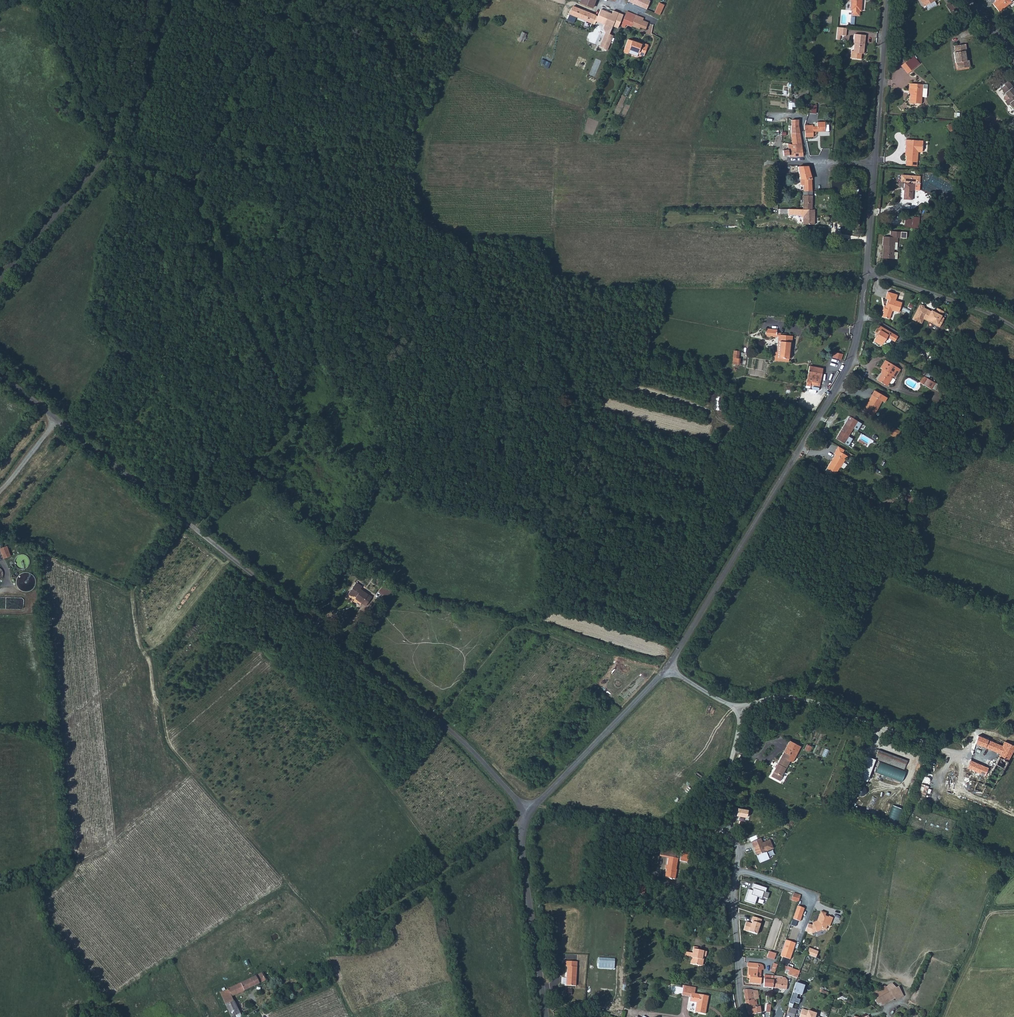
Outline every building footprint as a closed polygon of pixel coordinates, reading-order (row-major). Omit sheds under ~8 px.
[(580,4),(592,8),(595,1),(593,0),(581,0),(580,4)] [(646,9),(649,1),(647,0),(628,0),(627,1),(636,5),(646,9)] [(860,10),(860,6),(860,0),(849,0),(849,6),(849,10),(850,10),(858,10),(860,10)] [(991,1),(997,9),(1006,2),(1009,0),(993,0),(991,1)] [(653,12),(659,15),(663,4),(657,1),(653,12)] [(572,6),(569,14),(592,23),(595,15),(594,15),(592,14),(572,6)] [(595,21),(611,28),(618,13),(613,10),(611,14),(600,9),(595,21)] [(628,25),(631,26),(634,18),(635,18),(636,16),(635,15),(626,12),(622,23),(623,23),(622,26),(627,28),(628,25)] [(618,13),(613,26),(618,28),(623,15),(618,13)] [(634,18),(631,26),(635,27),(640,29),(640,27),(639,27),(642,21),(635,18),(634,18)] [(639,27),(640,27),(645,29),(648,23),(642,20),(642,21),(639,27)] [(837,28),(836,41),(839,41),(840,37),(845,37),(846,29),(837,28)] [(613,36),(605,32),(599,47),(607,50),(613,36)] [(852,51),(851,58),(861,59),(862,54),(864,54),(865,35),(855,34),(854,43),(855,43),(854,51),(852,51)] [(624,50),(631,52),(635,42),(628,39),(624,50)] [(635,42),(631,52),(637,55),(638,53),(637,53),(640,49),(645,51),(647,47),(642,44),(635,42)] [(966,60),(963,43),(954,45),(955,52),(954,52),(955,61),(956,61),(957,68),(963,67),(969,66),(968,60),(967,60),(966,60)] [(607,50),(599,47),(596,52),(597,53),(604,56),(607,50)] [(591,67),(598,70),(604,56),(597,53),(591,67)] [(914,55),(911,57),(918,66),(920,63),(914,55)] [(911,57),(905,62),(912,70),(918,66),(911,57)] [(912,70),(905,62),(902,65),(908,73),(912,70)] [(1006,80),(1001,84),(1000,82),(995,86),(995,88),(996,90),(999,88),(1008,99),(1004,102),(1007,105),(1009,103),(1013,109),(1013,108),(1013,92),(1011,87),(1006,80)] [(910,82),(909,87),(911,87),(910,92),(909,102),(921,103),(922,91),(922,83),(910,82)] [(806,112),(815,113),(815,105),(807,104),(806,112)] [(792,145),(801,144),(798,126),(798,120),(791,120),(791,126),(791,133),(792,142),(792,145)] [(805,132),(802,132),(802,134),(805,134),(805,137),(813,137),(813,135),(816,135),(817,135),(817,134),(817,133),(816,132),(816,127),(813,127),(813,125),(804,126),(804,130),(805,130),(805,132)] [(926,142),(916,139),(909,138),(908,144),(910,144),(909,150),(909,159),(919,160),(919,158),(920,150),(925,151),(925,144),(926,142)] [(801,144),(792,145),(787,143),(788,150),(789,155),(793,155),(793,157),(803,156),(802,154),(802,148),(801,144)] [(811,179),(808,167),(797,167),(798,171),(799,178),(799,180),(800,182),(803,182),(803,185),(803,191),(811,191),(811,179)] [(907,181),(907,182),(910,182),(910,181),(912,180),(913,180),(914,182),(914,183),(917,183),(917,182),(921,182),(922,175),(904,174),(903,175),(902,179),(904,180),(907,181)] [(906,182),(904,198),(913,199),(914,189),(921,189),(921,183),(917,183),(914,183),(910,182),(907,182),(906,182)] [(811,203),(803,203),(802,224),(814,224),(814,209),(811,209),(811,203)] [(906,217),(905,226),(912,226),(913,218),(906,217)] [(886,258),(895,258),(895,255),(896,245),(899,245),(899,240),(901,240),(902,234),(893,233),(893,239),(885,239),(884,248),(885,248),(886,248),(886,258)] [(884,311),(883,312),(881,317),(889,320),(891,312),(894,312),(897,313),(900,303),(894,301),(896,296),(886,293),(884,299),(887,300),(885,306),(885,308),(884,311)] [(919,307),(918,307),(911,320),(919,324),(922,319),(924,316),(927,317),(926,319),(930,321),(936,324),(937,323),(940,324),(942,320),(939,318),(942,313),(936,309),(934,314),(930,312),(930,313),(927,311),(922,309),(923,308),(922,307),(921,306),(919,306),(919,307)] [(761,312),(749,310),(748,318),(761,319),(761,312)] [(927,317),(924,316),(922,319),(938,327),(940,324),(937,323),(936,324),(930,321),(926,319),(927,317)] [(877,336),(873,342),(881,347),(886,338),(894,343),(897,338),(892,334),(878,326),(874,333),(877,335),(877,336)] [(776,336),(778,336),(778,342),(777,350),(775,350),(774,356),(774,359),(788,361),(789,358),(789,350),(791,335),(780,333),(781,332),(777,331),(777,328),(766,327),(765,335),(776,336)] [(732,350),(731,364),(738,364),(739,350),(732,350)] [(876,379),(885,384),(891,374),(892,375),(894,376),(899,368),(884,359),(880,367),(883,369),(876,379)] [(807,376),(816,378),(818,378),(821,379),(823,369),(810,366),(807,376)] [(918,382),(925,387),(927,383),(928,380),(923,377),(922,376),(919,380),(918,382)] [(927,383),(925,387),(929,390),(933,383),(928,380),(927,383)] [(874,390),(871,395),(878,399),(880,394),(874,390)] [(878,399),(871,395),(865,406),(863,411),(872,417),(881,401),(884,402),(886,397),(880,394),(878,399)] [(838,431),(835,437),(843,442),(849,431),(856,420),(848,415),(844,422),(838,431)] [(893,428),(889,434),(899,440),(902,434),(893,428)] [(835,453),(831,460),(839,465),(840,466),(845,457),(847,455),(842,452),(836,448),(834,452),(835,453)] [(839,465),(831,460),(826,467),(835,472),(839,465)] [(0,548),(0,550),(3,559),(10,556),(7,546),(0,548)] [(356,599),(363,604),(366,606),(368,604),(372,598),(361,590),(363,588),(357,583),(349,594),(353,597),(354,595),(357,597),(356,599)] [(385,587),(380,593),(386,597),(393,588),(386,583),(383,586),(385,587)] [(977,736),(975,743),(985,748),(987,740),(977,736)] [(985,748),(997,754),(999,750),(1001,751),(999,754),(1008,759),(1013,750),(1013,748),(1013,747),(1003,742),(1001,746),(994,743),(987,740),(985,748)] [(779,760),(771,776),(780,781),(782,776),(781,776),(789,761),(791,757),(794,759),(798,753),(794,751),(787,747),(779,760)] [(876,750),(874,759),(904,768),(906,759),(876,750)] [(999,755),(993,766),(1002,771),(1008,759),(999,754),(999,755)] [(781,776),(782,776),(790,761),(792,763),(794,759),(791,757),(789,761),(781,776)] [(982,766),(970,760),(967,768),(978,773),(983,775),(984,771),(980,770),(982,766)] [(985,781),(994,785),(997,780),(1002,771),(993,766),(987,777),(985,781)] [(922,785),(916,802),(922,805),(929,788),(922,785)] [(760,837),(749,842),(758,862),(767,859),(764,851),(772,848),(769,839),(762,841),(760,837)] [(661,850),(660,856),(668,858),(666,879),(670,879),(670,880),(673,881),(673,880),(675,880),(676,873),(678,859),(680,859),(680,861),(687,862),(689,852),(682,851),(682,853),(661,850)] [(765,887),(752,883),(749,890),(747,889),(744,900),(754,903),(756,896),(766,899),(768,893),(764,891),(765,887)] [(646,889),(637,887),(636,894),(645,896),(646,889)] [(804,909),(797,906),(792,920),(799,922),(804,909)] [(812,924),(815,930),(817,922),(821,912),(816,922),(816,923),(812,924)] [(817,922),(815,930),(816,933),(822,930),(823,931),(824,930),(825,930),(827,926),(829,927),(832,919),(828,917),(828,918),(824,917),(826,914),(821,912),(817,922)] [(760,920),(751,917),(749,923),(744,921),(741,930),(755,934),(760,920)] [(815,930),(812,924),(807,923),(805,932),(811,934),(816,933),(815,930)] [(795,943),(785,940),(783,948),(780,956),(789,960),(795,943)] [(694,953),(693,958),(691,964),(703,966),(704,960),(703,960),(704,957),(707,957),(708,952),(699,950),(699,948),(695,947),(694,953)] [(817,953),(809,949),(807,954),(815,958),(817,953)] [(773,960),(775,953),(767,951),(765,957),(773,960)] [(598,957),(597,967),(613,969),(614,958),(598,957)] [(565,962),(565,968),(567,968),(566,976),(566,986),(576,986),(576,963),(565,962)] [(749,975),(748,983),(754,983),(760,983),(760,984),(760,977),(756,977),(756,970),(757,967),(748,965),(747,965),(747,966),(748,966),(748,967),(747,975),(749,975)] [(789,968),(787,975),(797,978),(800,971),(792,968),(789,968)] [(231,1016),(241,1016),(233,1001),(231,997),(247,989),(265,980),(261,976),(260,975),(236,986),(219,993),(231,1016)] [(762,987),(772,988),(773,976),(763,975),(762,987)] [(773,976),(772,988),(785,989),(786,981),(781,981),(781,977),(773,976)] [(802,986),(792,983),(789,992),(791,993),(787,1005),(795,1008),(802,986)] [(697,988),(685,985),(683,995),(692,996),(692,997),(694,998),(693,1002),(698,1003),(695,1012),(706,1014),(709,997),(696,994),(697,988)] [(877,1004),(881,1002),(878,998),(888,992),(885,986),(871,993),(877,1004)] [(878,998),(881,1002),(888,998),(890,1002),(895,999),(902,995),(900,991),(896,988),(888,992),(878,998)] [(744,989),(745,1000),(754,999),(759,998),(757,990),(754,990),(754,989),(750,989),(744,989)] [(746,1004),(748,1011),(749,1014),(761,1012),(760,1005),(756,1006),(755,1004),(757,1004),(756,1002),(755,1002),(755,1000),(754,999),(745,1000),(746,1004)] [(785,1015),(793,1016),(795,1011),(787,1008),(785,1015)]
